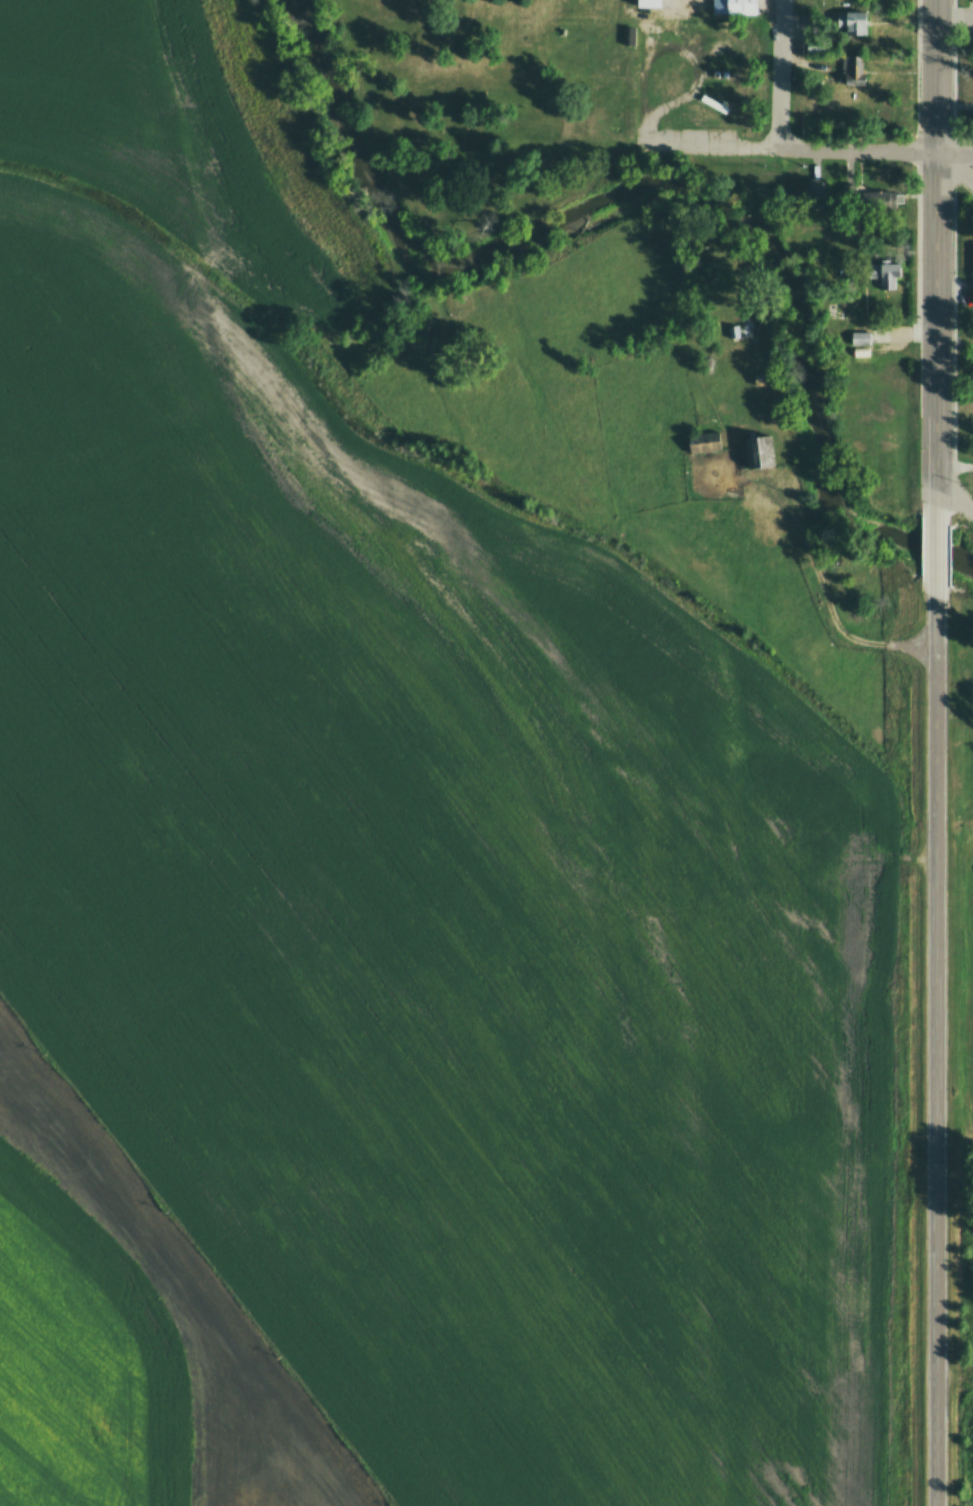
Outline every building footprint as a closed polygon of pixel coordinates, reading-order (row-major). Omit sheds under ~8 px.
[(635,8),(635,0),(662,0),(662,9),(635,8)] [(711,12),(711,0),(756,0),(756,13),(711,12)] [(841,35),(868,34),(867,10),(841,11),(841,35)] [(623,25),(636,25),(635,46),(623,45),(623,25)] [(842,53),(866,52),(867,86),(843,86),(842,53)] [(802,177),(823,177),(823,198),(803,198),(802,177)] [(843,183),(862,182),(862,189),(893,189),(894,211),(858,212),(858,205),(843,205),(843,183)] [(866,262),(900,261),(901,277),(894,277),(894,288),(867,289),(866,262)] [(729,338),(749,334),(747,321),(726,325),(729,338)] [(848,329),(869,329),(868,345),(848,345),(848,329)] [(752,384),(765,383),(765,372),(751,373),(752,384)] [(686,434),(718,429),(721,449),(689,453),(686,434)] [(741,436),(769,432),(773,463),(745,466),(741,436)]
